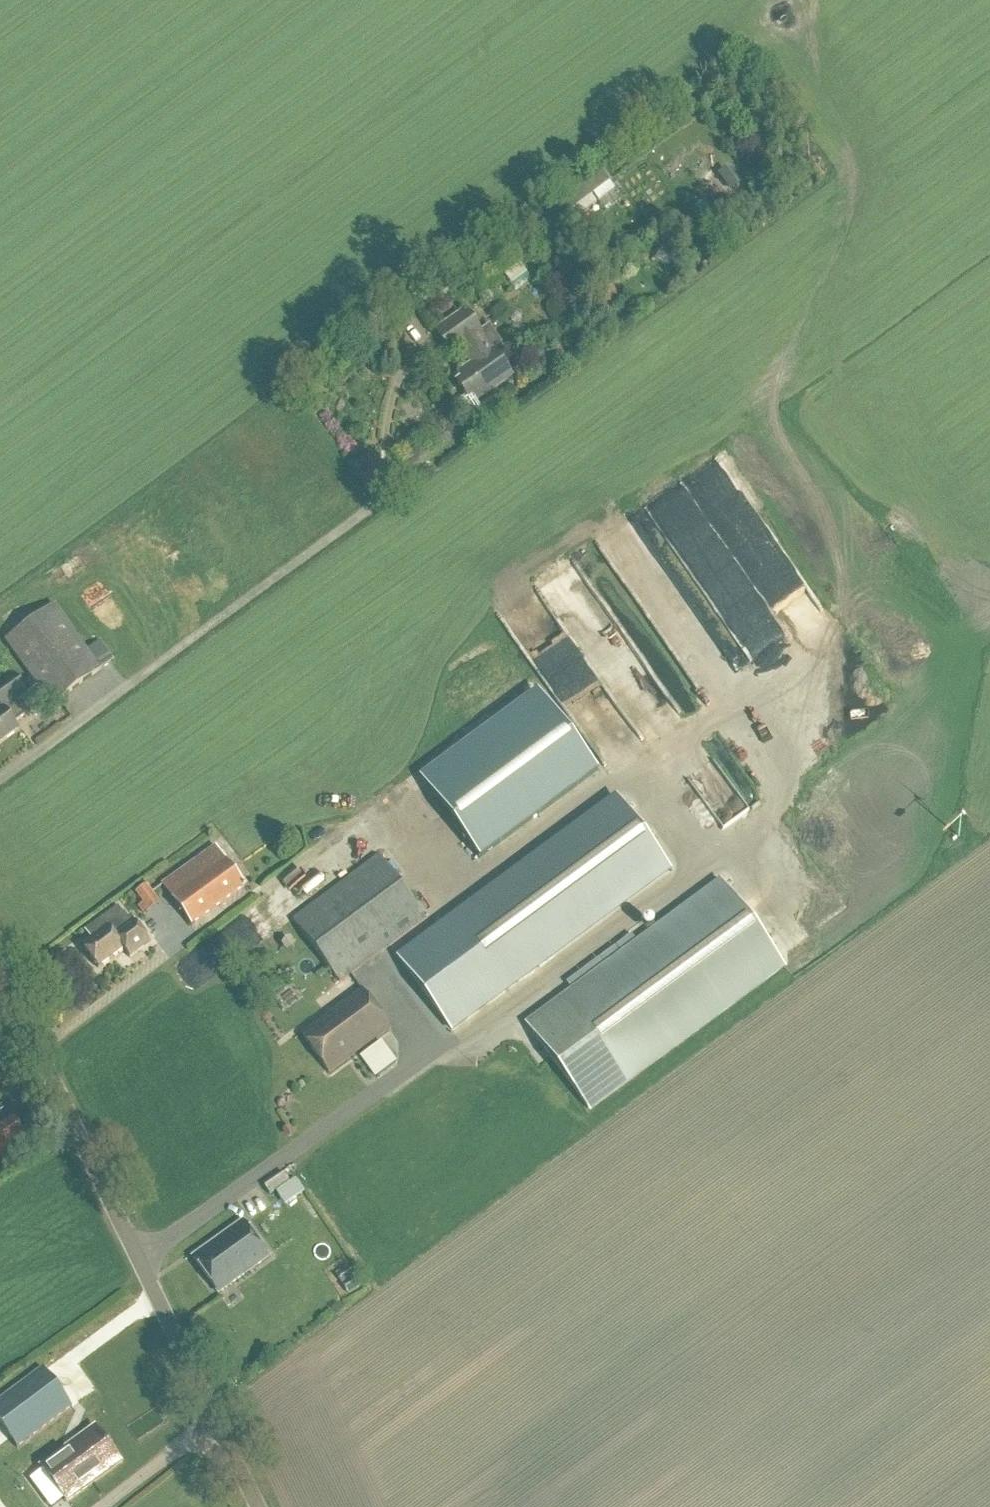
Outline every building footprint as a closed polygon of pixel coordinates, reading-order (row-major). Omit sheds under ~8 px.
[(597,201),(605,212),(624,198),(604,171),(560,203),(572,220),(597,201)] [(513,287),(529,278),(520,264),(504,273),(513,287)] [(483,334),(466,309),(434,332),(451,356),(461,349),(471,365),(456,375),(460,380),(456,383),(466,398),(457,404),(467,419),(481,410),(476,403),(513,377),(494,349),(489,353),(478,337),(483,334)] [(648,509),(714,617),(757,591),(780,629),(812,609),(723,463),(648,509)] [(508,627),(526,657),(565,633),(549,607),(563,598),(571,611),(586,601),(593,613),(602,608),(577,568),(513,608),(520,620),(508,627)] [(4,643),(32,680),(25,685),(20,678),(16,681),(13,677),(0,686),(0,709),(1,711),(0,712),(0,745),(18,732),(13,725),(25,717),(16,704),(38,688),(52,707),(101,671),(53,607),(4,643)] [(537,691),(419,779),(480,861),(598,774),(537,691)] [(668,871),(616,801),(399,960),(451,1031),(668,871)] [(160,886),(190,926),(244,886),(214,846),(160,886)] [(426,919),(377,854),(291,918),(340,984),(426,919)] [(588,1111),(783,968),(721,885),(527,1028),(588,1111)] [(159,905),(146,887),(135,895),(143,906),(138,910),(143,916),(159,905)] [(126,922),(128,921),(119,907),(92,925),(98,934),(80,946),(94,968),(121,951),(126,960),(148,946),(135,926),(130,929),(126,922)] [(388,1028),(361,991),(300,1037),(327,1073),(388,1028)] [(359,1057),(374,1078),(396,1063),(380,1041),(359,1057)] [(24,1143),(20,1138),(25,1135),(14,1119),(0,1129),(0,1159),(24,1143)] [(294,1182),(278,1194),(285,1204),(301,1192),(294,1182)] [(242,1221),(240,1223),(193,1256),(217,1290),(218,1292),(268,1257),(242,1221)] [(348,1269),(337,1276),(348,1294),(359,1287),(348,1269)] [(72,1409),(42,1369),(0,1401),(0,1427),(17,1450),(72,1409)] [(67,1505),(122,1464),(95,1428),(40,1468),(67,1505)]
